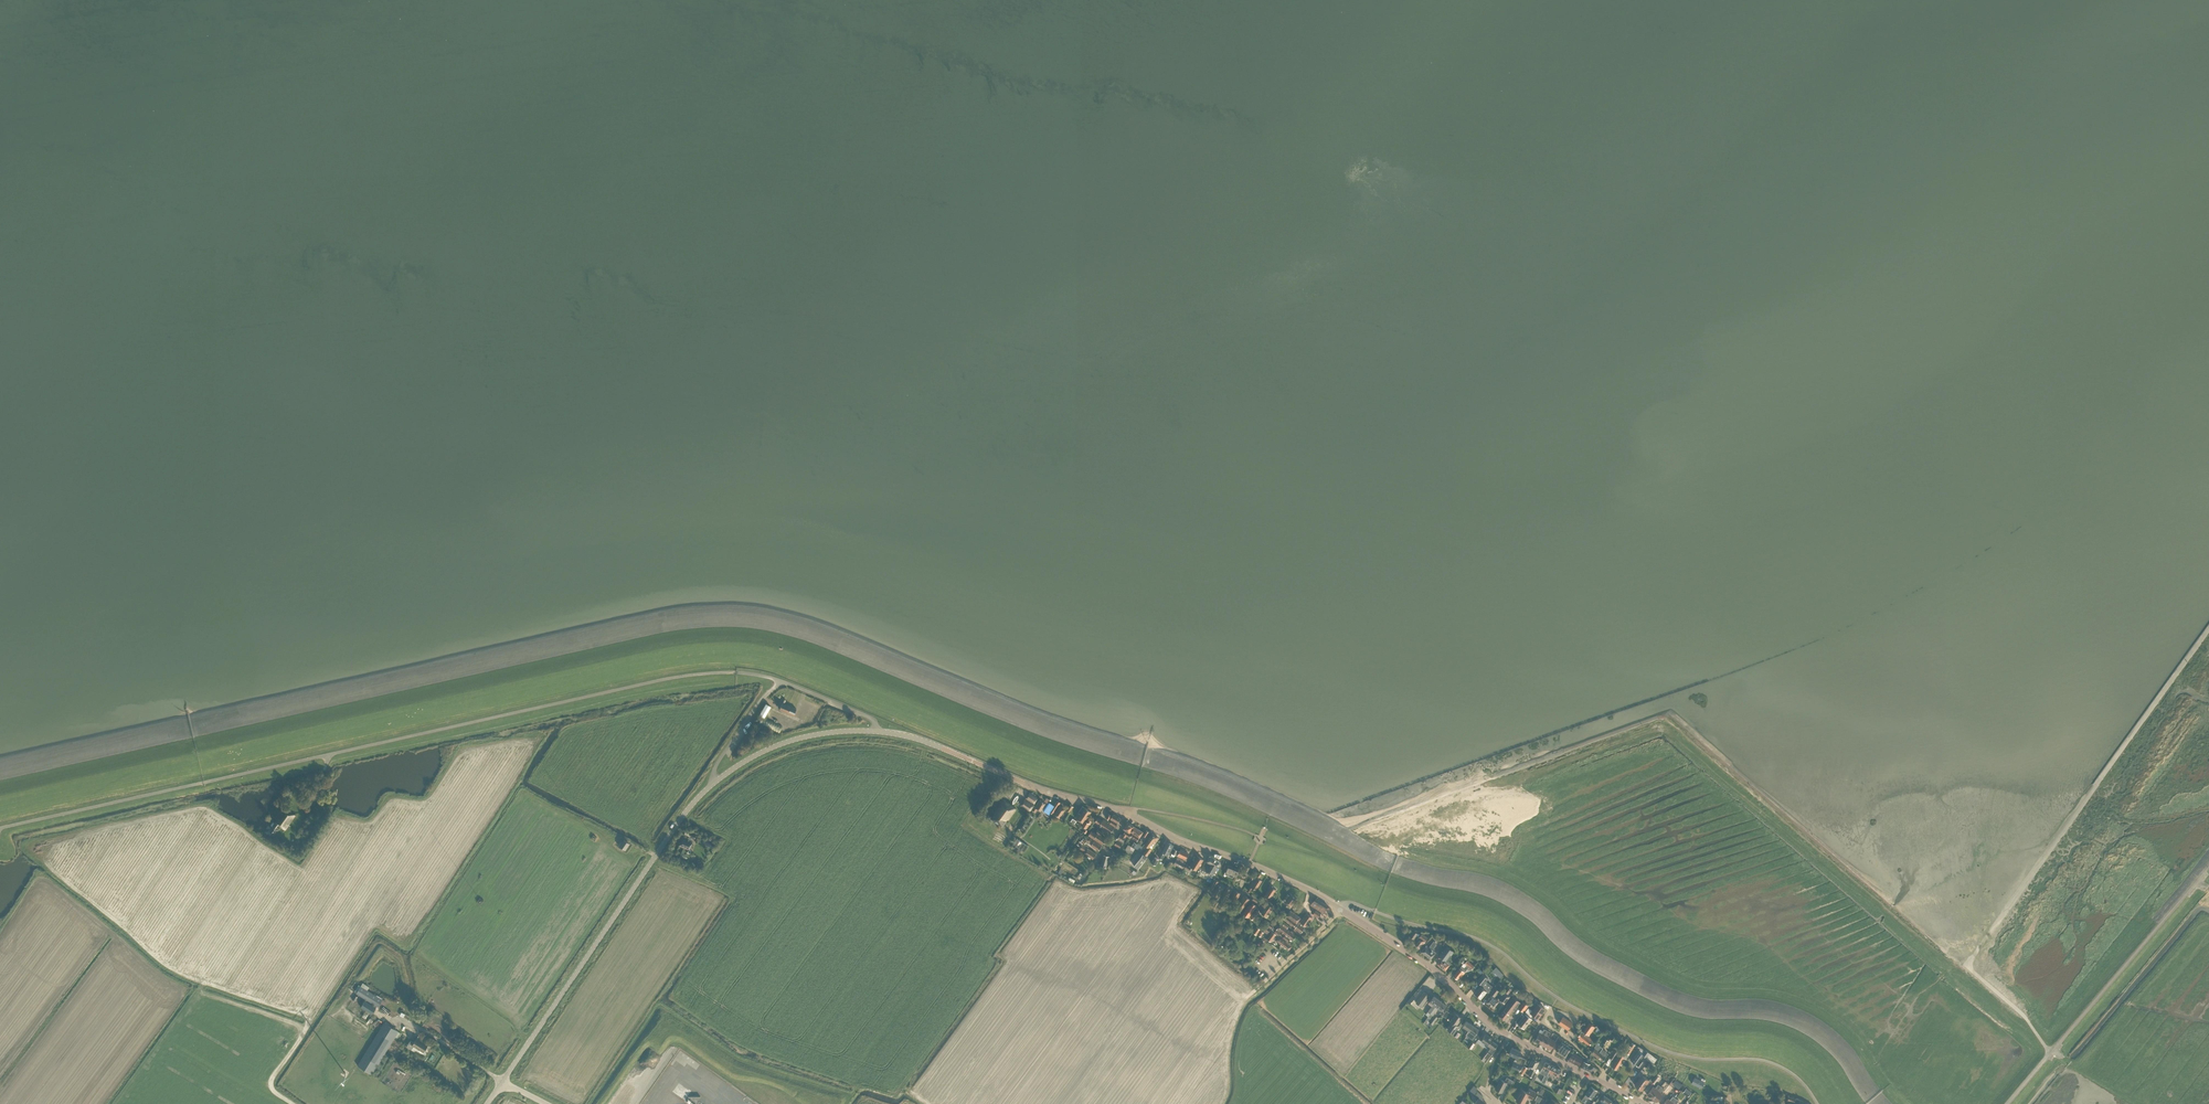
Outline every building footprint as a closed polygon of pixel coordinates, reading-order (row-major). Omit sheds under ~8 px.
[(779,709),(794,716),(796,709),(782,703),(779,709)] [(804,722),(813,725),(820,706),(812,703),(804,722)] [(771,707),(766,704),(760,715),(764,718),(771,707)] [(782,726),(762,717),(761,718),(759,723),(758,725),(779,734),(782,726)] [(1039,798),(1030,792),(1026,798),(1035,804),(1039,798)] [(1003,799),(994,812),(995,813),(992,817),(991,819),(1002,827),(1007,821),(1008,822),(1017,809),(1003,799)] [(1025,799),(1021,805),(1030,812),(1034,805),(1025,799)] [(1046,803),(1040,800),(1036,808),(1035,807),(1033,811),(1035,812),(1037,809),(1041,811),(1046,803)] [(1050,812),(1053,814),(1061,802),(1058,800),(1054,805),(1049,802),(1043,810),(1049,814),(1050,812)] [(1065,809),(1060,805),(1054,814),(1060,818),(1065,809)] [(1083,806),(1078,812),(1087,818),(1091,812),(1085,807),(1085,808),(1083,806)] [(274,834),(280,826),(285,830),(296,815),(283,807),(273,821),(273,822),(271,825),(272,826),(269,831),(274,834)] [(1083,824),(1087,818),(1078,812),(1076,816),(1078,818),(1077,819),(1083,824)] [(1112,820),(1110,823),(1115,827),(1115,826),(1115,827),(1120,818),(1113,814),(1111,819),(1112,820)] [(1115,827),(1110,823),(1103,819),(1102,821),(1098,817),(1095,821),(1100,824),(1099,825),(1111,833),(1115,827)] [(1087,818),(1083,824),(1082,825),(1087,829),(1092,821),(1087,818)] [(1130,833),(1130,832),(1134,826),(1128,822),(1124,829),(1130,833)] [(1134,826),(1130,832),(1133,833),(1131,837),(1137,841),(1143,832),(1134,826)] [(1094,839),(1102,845),(1106,839),(1101,835),(1103,833),(1098,830),(1097,832),(1098,833),(1097,834),(1092,831),(1089,835),(1094,839)] [(1120,834),(1118,838),(1123,842),(1127,836),(1129,837),(1131,834),(1125,831),(1123,835),(1120,834)] [(1159,838),(1152,833),(1144,844),(1148,847),(1134,866),(1138,869),(1147,856),(1152,849),(1151,848),(1159,838)] [(1091,845),(1099,851),(1102,845),(1090,837),(1088,841),(1092,844),(1091,845)] [(1116,837),(1112,843),(1115,844),(1114,844),(1120,848),(1123,843),(1117,840),(1118,839),(1116,837)] [(682,838),(679,845),(689,850),(692,842),(682,838)] [(714,842),(704,838),(702,843),(712,847),(714,842)] [(1017,838),(1013,844),(1016,846),(1014,849),(1020,853),(1021,850),(1024,852),(1028,846),(1017,838)] [(622,843),(621,842),(619,845),(625,850),(629,844),(624,840),(622,843)] [(1081,842),(1080,841),(1077,844),(1080,846),(1079,848),(1083,850),(1082,851),(1083,852),(1084,851),(1085,852),(1088,847),(1084,844),(1081,842)] [(1174,845),(1168,842),(1162,852),(1162,851),(1159,857),(1162,859),(1165,853),(1168,855),(1174,845)] [(1128,844),(1126,849),(1132,853),(1135,848),(1128,844)] [(1088,847),(1085,852),(1085,853),(1089,855),(1087,857),(1090,859),(1091,857),(1093,859),(1096,854),(1088,848),(1089,847),(1088,847)] [(1189,854),(1180,850),(1180,852),(1173,848),(1171,853),(1176,855),(1186,860),(1189,854)] [(1192,862),(1189,866),(1187,864),(1185,868),(1189,871),(1191,867),(1196,871),(1204,859),(1197,855),(1193,862),(1192,862)] [(1183,862),(1184,860),(1178,857),(1177,857),(1175,856),(1172,862),(1174,863),(1183,868),(1185,863),(1183,862)] [(1220,862),(1210,856),(1202,869),(1212,875),(1220,862)] [(1064,868),(1063,870),(1072,876),(1073,874),(1076,877),(1080,872),(1067,863),(1063,868),(1064,868)] [(1239,870),(1228,865),(1225,872),(1225,874),(1233,877),(1234,875),(1236,876),(1239,870)] [(1259,878),(1261,874),(1259,873),(1256,877),(1257,877),(1251,887),(1250,886),(1248,890),(1250,892),(1253,888),(1256,890),(1262,880),(1259,878)] [(1224,888),(1218,884),(1219,881),(1216,880),(1211,888),(1214,890),(1212,893),(1220,898),(1224,891),(1222,890),(1224,888)] [(1266,895),(1264,898),(1267,900),(1268,898),(1269,897),(1270,898),(1276,889),(1271,886),(1265,895),(1266,895)] [(1233,890),(1227,887),(1222,896),(1228,899),(1233,890)] [(1229,899),(1237,903),(1241,896),(1239,895),(1240,893),(1235,890),(1229,899)] [(1297,899),(1291,894),(1290,895),(1288,894),(1283,901),(1285,902),(1284,902),(1288,905),(1286,907),(1289,909),(1297,899)] [(1241,905),(1239,908),(1242,910),(1250,899),(1245,895),(1239,903),(1241,905)] [(1328,906),(1316,898),(1311,904),(1323,912),(1328,906)] [(1243,913),(1248,918),(1257,906),(1253,902),(1250,905),(1249,904),(1243,913)] [(1274,907),(1269,904),(1261,914),(1266,918),(1274,907)] [(1292,919),(1291,918),(1295,913),(1291,910),(1284,919),(1290,923),(1292,919)] [(1292,919),(1290,923),(1294,926),(1301,918),(1295,913),(1291,918),(1292,919)] [(1306,913),(1300,922),(1299,921),(1295,928),(1301,932),(1312,917),(1306,913)] [(1281,932),(1285,935),(1289,930),(1281,924),(1277,929),(1276,929),(1275,932),(1279,935),(1281,932)] [(1268,926),(1266,925),(1263,929),(1264,931),(1267,933),(1272,927),(1269,925),(1268,926)] [(1283,937),(1287,941),(1288,942),(1290,939),(1292,940),(1296,935),(1289,930),(1285,935),(1283,937)] [(1288,942),(1287,941),(1286,942),(1279,936),(1278,937),(1275,935),(1276,934),(1273,932),(1268,939),(1271,941),(1273,938),(1276,940),(1289,950),(1292,945),(1288,942)] [(1419,940),(1415,945),(1420,949),(1425,941),(1428,938),(1422,933),(1417,939),(1419,940)] [(1421,952),(1426,955),(1436,943),(1434,941),(1429,947),(1426,945),(1421,952)] [(1436,943),(1426,955),(1431,959),(1436,952),(1433,950),(1434,949),(1433,948),(1434,947),(1436,945),(1435,944),(1436,943)] [(1245,953),(1249,947),(1243,944),(1239,950),(1245,953)] [(1450,957),(1454,952),(1446,946),(1437,958),(1440,961),(1437,964),(1445,970),(1450,963),(1448,961),(1450,958),(1450,957)] [(1474,966),(1467,960),(1465,963),(1472,969),(1474,966)] [(1453,976),(1456,978),(1459,980),(1465,972),(1468,967),(1463,964),(1460,968),(1453,976)] [(1481,987),(1480,986),(1475,993),(1481,998),(1486,991),(1487,992),(1493,986),(1486,981),(1488,978),(1483,974),(1477,981),(1482,985),(1481,987)] [(375,1005),(377,1006),(378,1007),(382,1000),(367,990),(361,986),(357,993),(375,1005)] [(1510,996),(1508,994),(1512,989),(1508,987),(1504,992),(1505,993),(1499,1000),(1504,1004),(1510,996)] [(1492,995),(1486,1002),(1494,1008),(1499,1001),(1494,997),(1495,996),(1499,991),(1495,988),(1491,993),(1493,995),(1492,996),(1492,995)] [(1416,1003),(1421,1007),(1429,996),(1424,992),(1416,1003)] [(1440,1000),(1434,996),(1429,1003),(1429,1004),(1432,1006),(1428,1012),(1426,1014),(1429,1015),(1440,1000)] [(1508,1006),(1504,1011),(1510,1015),(1514,1010),(1520,1002),(1513,997),(1506,1005),(1508,1006)] [(1440,1000),(1429,1015),(1431,1017),(1437,1010),(1439,1008),(1442,1010),(1446,1005),(1440,1000)] [(374,1006),(365,1001),(361,1007),(372,1014),(377,1006),(375,1005),(374,1006)] [(1519,1008),(1524,1012),(1528,1006),(1523,1002),(1519,1008)] [(1537,1003),(1534,1008),(1542,1014),(1545,1009),(1537,1003)] [(1542,1014),(1534,1008),(1532,1010),(1528,1008),(1525,1012),(1531,1017),(1533,1015),(1538,1019),(1542,1014)] [(1511,1016),(1510,1015),(1504,1011),(1499,1016),(1507,1022),(1511,1016)] [(1518,1023),(1524,1028),(1532,1019),(1525,1014),(1523,1012),(1521,1014),(1524,1016),(1523,1017),(1520,1015),(1516,1021),(1516,1022),(1515,1023),(1517,1025),(1518,1023)] [(1457,1025),(1462,1018),(1456,1014),(1451,1021),(1453,1023),(1451,1026),(1450,1026),(1448,1030),(1453,1033),(1458,1026),(1457,1025)] [(1430,1022),(1433,1025),(1438,1017),(1435,1015),(1430,1022)] [(1563,1017),(1559,1023),(1568,1030),(1572,1023),(1563,1017)] [(1464,1034),(1467,1035),(1470,1031),(1469,1030),(1472,1025),(1466,1021),(1463,1026),(1468,1029),(1464,1034)] [(358,1065),(372,1074),(398,1031),(389,1025),(385,1023),(384,1023),(358,1065)] [(1583,1032),(1589,1036),(1595,1027),(1589,1023),(1583,1032)] [(1472,1039),(1476,1034),(1475,1034),(1479,1029),(1472,1025),(1469,1030),(1470,1031),(1467,1035),(1472,1039)] [(1535,1041),(1540,1044),(1547,1030),(1544,1029),(1541,1033),(1539,1032),(1535,1041)] [(1550,1032),(1547,1030),(1540,1044),(1546,1047),(1550,1038),(1548,1037),(1550,1032)] [(1582,1042),(1583,1040),(1589,1045),(1591,1042),(1594,1044),(1596,1042),(1593,1040),(1582,1031),(1578,1036),(1579,1038),(1578,1039),(1582,1042)] [(1492,1039),(1486,1034),(1481,1041),(1488,1045),(1492,1039)] [(407,1047),(411,1050),(414,1046),(423,1052),(428,1045),(417,1038),(414,1042),(411,1040),(407,1047)] [(1556,1041),(1550,1038),(1546,1047),(1551,1049),(1556,1041)] [(1497,1044),(1491,1040),(1488,1045),(1493,1049),(1491,1052),(1493,1053),(1495,1050),(1496,1049),(1495,1048),(1497,1044)] [(1556,1051),(1565,1057),(1571,1049),(1561,1042),(1560,1045),(1556,1051)] [(1592,1053),(1596,1056),(1602,1049),(1603,1048),(1599,1045),(1600,1044),(1598,1042),(1597,1044),(1595,1047),(1595,1048),(1592,1053)] [(1626,1052),(1625,1054),(1628,1056),(1635,1044),(1632,1042),(1627,1050),(1626,1052)] [(1521,1051),(1512,1047),(1509,1053),(1516,1056),(1511,1068),(1519,1072),(1523,1065),(1526,1059),(1519,1056),(1521,1051)] [(1608,1054),(1602,1049),(1596,1056),(1602,1061),(1608,1054)] [(1645,1050),(1642,1054),(1638,1051),(1631,1061),(1636,1065),(1639,1067),(1650,1053),(1645,1050)] [(1568,1060),(1573,1063),(1574,1062),(1579,1065),(1583,1058),(1572,1053),(1568,1060)] [(1624,1056),(1618,1053),(1610,1066),(1616,1070),(1620,1064),(1622,1065),(1626,1058),(1624,1057),(1624,1056)] [(1535,1069),(1539,1061),(1533,1058),(1529,1066),(1533,1068),(1529,1076),(1532,1077),(1534,1073),(1536,1070),(1535,1069)] [(1595,1068),(1594,1067),(1589,1065),(1590,1064),(1587,1062),(1587,1060),(1585,1058),(1581,1067),(1591,1072),(1592,1069),(1594,1070),(1595,1068)] [(1551,1065),(1545,1062),(1541,1071),(1546,1073),(1545,1075),(1548,1077),(1549,1075),(1550,1074),(1548,1073),(1549,1071),(1548,1070),(1551,1065)] [(1519,1072),(1523,1075),(1528,1068),(1524,1065),(1519,1072)] [(1549,1075),(1552,1076),(1557,1068),(1551,1065),(1548,1070),(1549,1071),(1548,1073),(1550,1074),(1549,1075)] [(1557,1068),(1552,1076),(1559,1080),(1561,1077),(1559,1075),(1561,1070),(1557,1068)] [(1635,1085),(1642,1090),(1649,1080),(1642,1075),(1645,1071),(1642,1069),(1637,1075),(1640,1078),(1635,1085)] [(1495,1089),(1502,1092),(1506,1084),(1510,1086),(1513,1081),(1507,1077),(1505,1081),(1500,1079),(1495,1089)] [(1704,1082),(1694,1077),(1691,1083),(1701,1088),(1704,1082)] [(1661,1086),(1658,1084),(1655,1088),(1653,1087),(1647,1094),(1652,1098),(1661,1086)] [(1672,1087),(1669,1084),(1664,1092),(1667,1094),(1672,1087)] [(1591,1086),(1581,1100),(1585,1103),(1589,1097),(1591,1098),(1597,1090),(1591,1086)] [(1664,1089),(1661,1086),(1652,1098),(1656,1102),(1662,1094),(1661,1093),(1664,1089)] [(1688,1096),(1692,1092),(1686,1087),(1683,1092),(1688,1096)] [(1516,1100),(1523,1103),(1524,1103),(1528,1097),(1532,1099),(1535,1092),(1529,1089),(1527,1093),(1521,1089),(1519,1094),(1516,1100)] [(1474,1103),(1475,1103),(1487,1103),(1481,1099),(1483,1096),(1476,1091),(1473,1095),(1478,1099),(1474,1103)] [(1613,1101),(1604,1095),(1600,1101),(1604,1103),(1611,1103),(1613,1101)] [(1680,1100),(1685,1103),(1689,1098),(1684,1095),(1680,1100)] [(1676,1098),(1673,1096),(1670,1100),(1668,1099),(1663,1103),(1671,1103),(1676,1098)] [(1788,1100),(1794,1102),(1793,1103),(1809,1103),(1796,1098),(1789,1096),(1788,1100)]
